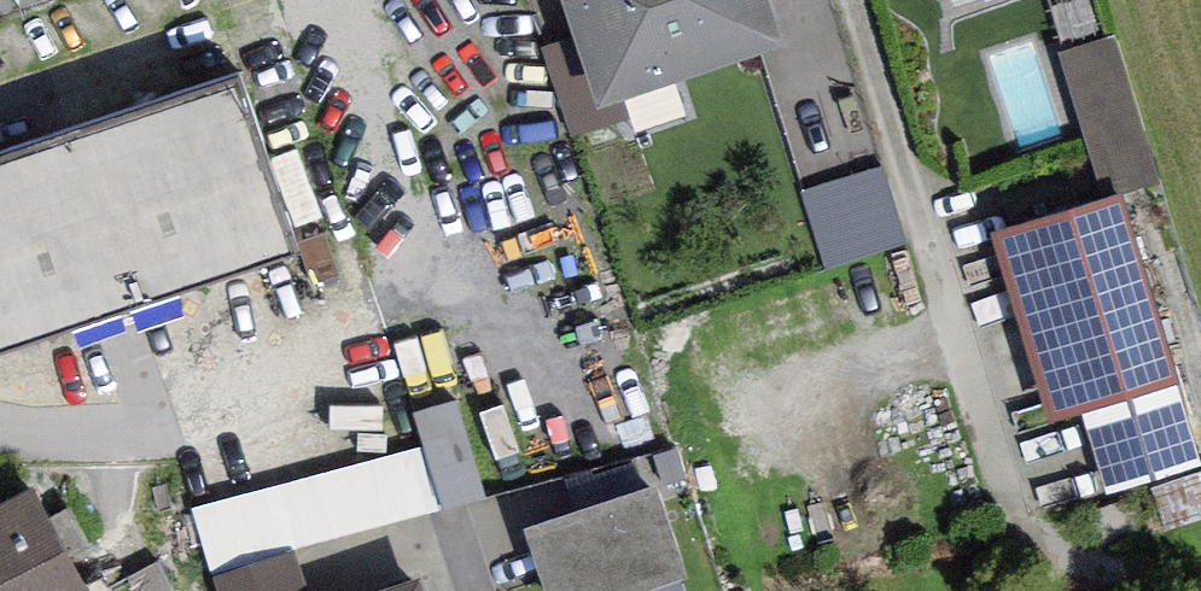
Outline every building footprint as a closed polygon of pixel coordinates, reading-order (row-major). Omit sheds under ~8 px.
[(600,100),(787,37),(775,0),(566,0),(600,100)] [(297,259),(240,91),(0,172),(0,359),(297,259)] [(995,218),(1111,174),(1095,132),(979,176),(995,218)] [(808,187),(833,265),(913,240),(888,162),(808,187)] [(994,230),(1051,418),(1080,410),(1106,495),(1200,467),(1200,443),(1125,191),(994,230)] [(456,401),(413,414),(423,447),(441,511),(485,498),(456,401)] [(212,573),(441,511),(423,447),(192,508),(212,573)] [(685,580),(652,486),(524,528),(546,590),(650,590),(685,580)] [(37,507),(0,526),(0,590),(80,590),(37,507)] [(295,552),(213,578),(217,590),(308,590),(295,552)] [(419,580),(383,590),(423,590),(419,580)]
